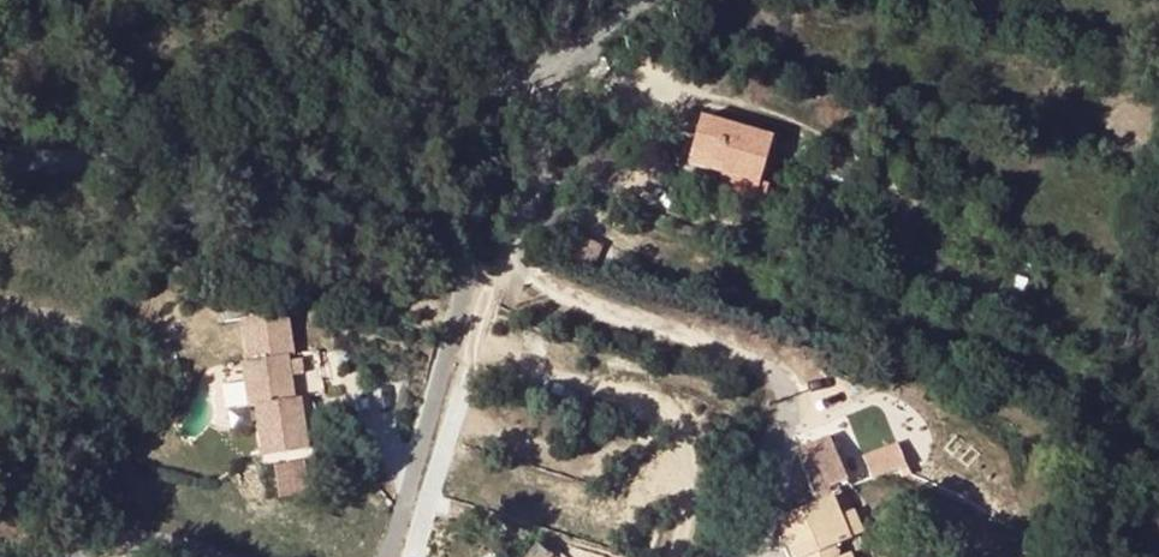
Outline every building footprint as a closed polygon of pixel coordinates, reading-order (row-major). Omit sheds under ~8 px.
[(491,101),(476,100),(474,120),(490,121),(491,101)] [(722,176),(717,192),(756,203),(773,141),(700,121),(688,166),(722,176)] [(688,166),(683,183),(717,192),(722,176),(688,166)] [(574,263),(581,243),(570,239),(562,258),(574,263)] [(581,243),(574,263),(594,270),(601,251),(581,243)] [(272,288),(224,298),(233,335),(224,338),(254,436),(300,425),(288,372),(285,372),(275,326),(281,325),(272,288)] [(902,441),(866,450),(873,475),(909,465),(902,441)] [(951,441),(942,461),(966,472),(974,450),(951,441)] [(816,507),(778,523),(792,556),(839,556),(835,549),(850,542),(833,500),(831,501),(828,494),(848,486),(830,442),(795,457),(816,507)] [(307,493),(307,459),(279,458),(278,493),(307,493)] [(541,537),(524,556),(563,556),(541,537)]
